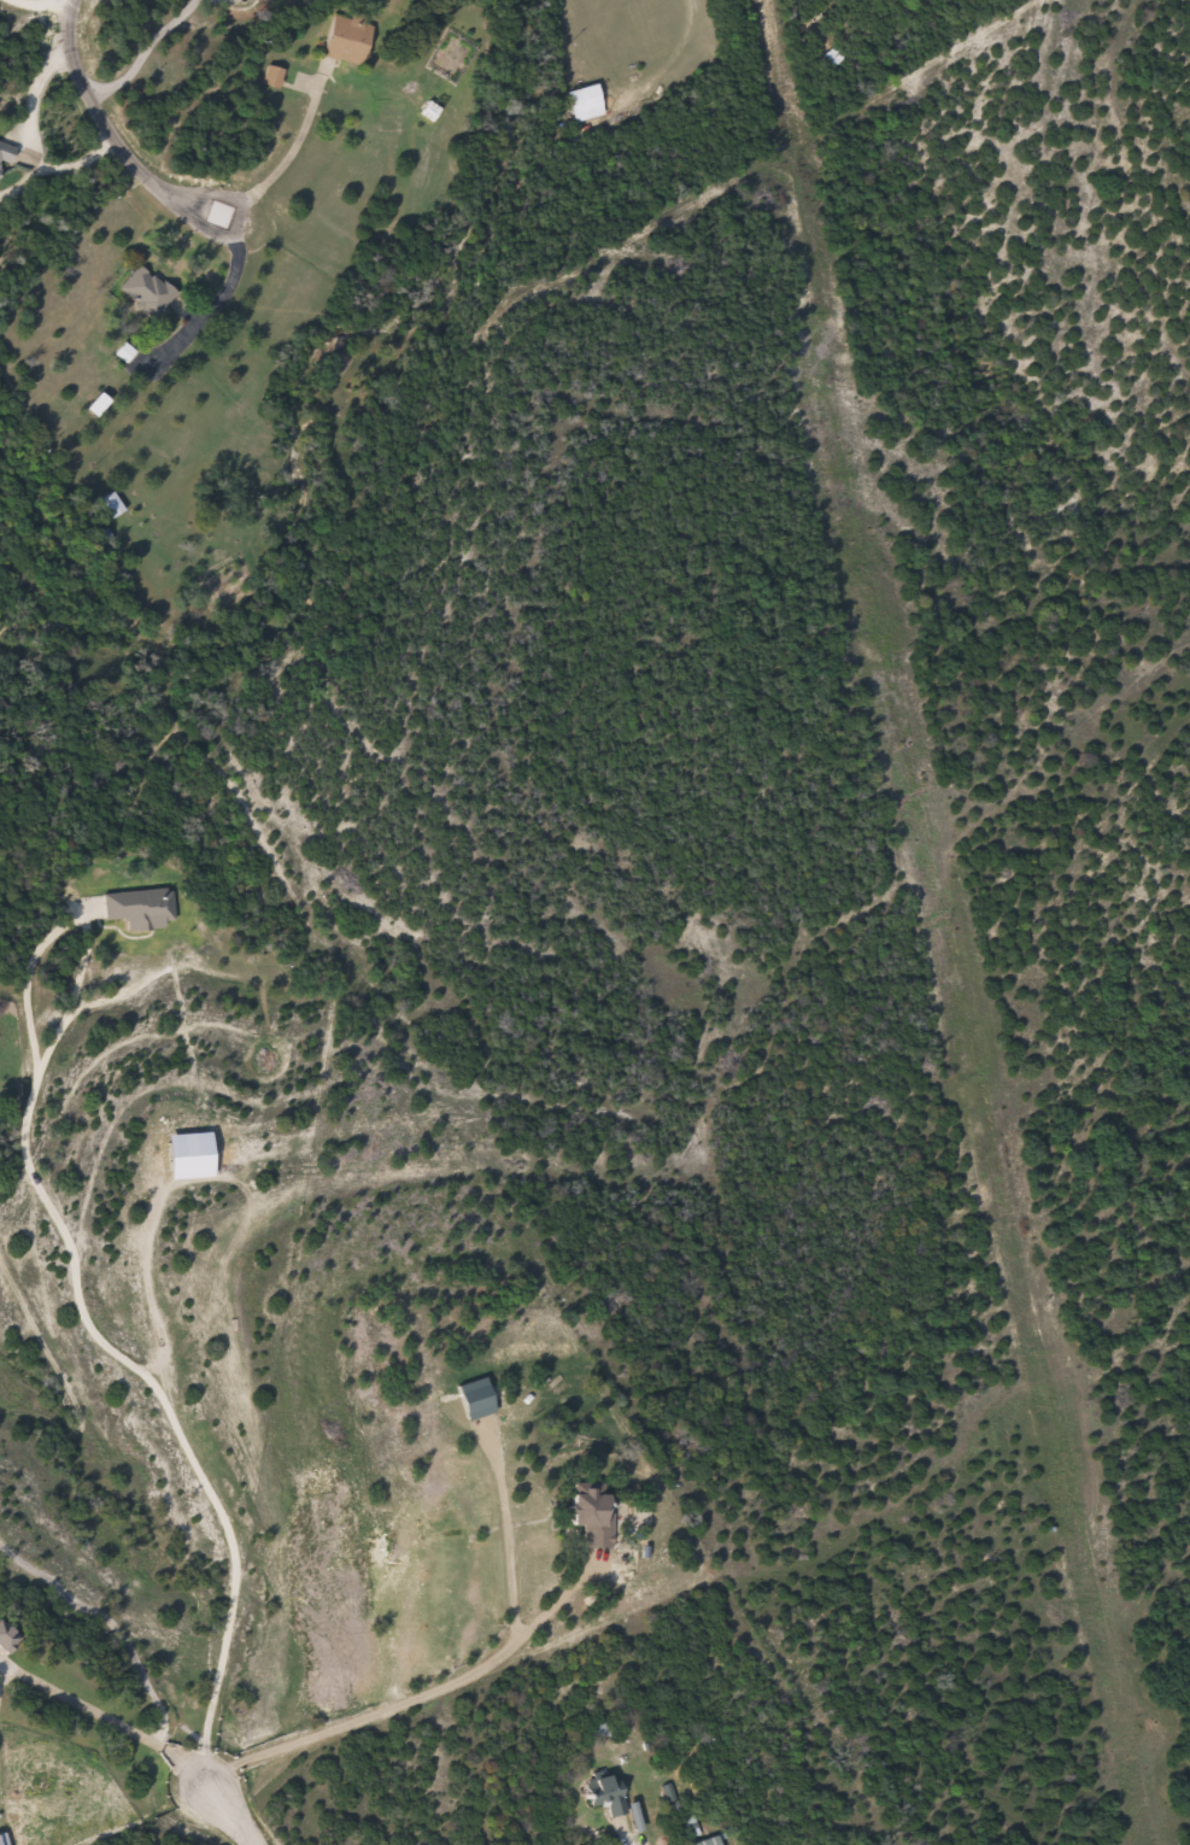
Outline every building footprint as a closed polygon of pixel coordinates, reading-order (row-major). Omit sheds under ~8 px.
[(326,57),(338,14),(377,25),(365,66),(326,57)] [(828,54),(839,48),(846,62),(834,68),(828,54)] [(578,121),(573,90),(602,86),(606,117),(578,121)] [(2,186),(0,185),(0,142),(17,148),(2,186)] [(162,320),(125,294),(143,266),(181,292),(162,320)] [(115,520),(101,502),(116,492),(129,510),(115,520)] [(587,1547),(587,1524),(574,1524),(574,1482),(614,1482),(614,1547),(587,1547)] [(8,1654),(0,1646),(0,1617),(23,1640),(8,1654)] [(629,1814),(612,1817),(610,1804),(594,1808),(590,1781),(615,1776),(617,1790),(625,1788),(629,1814)] [(8,1833),(11,1844),(0,1844),(0,1835),(8,1833)] [(731,1834),(734,1844),(697,1844),(731,1834)]
